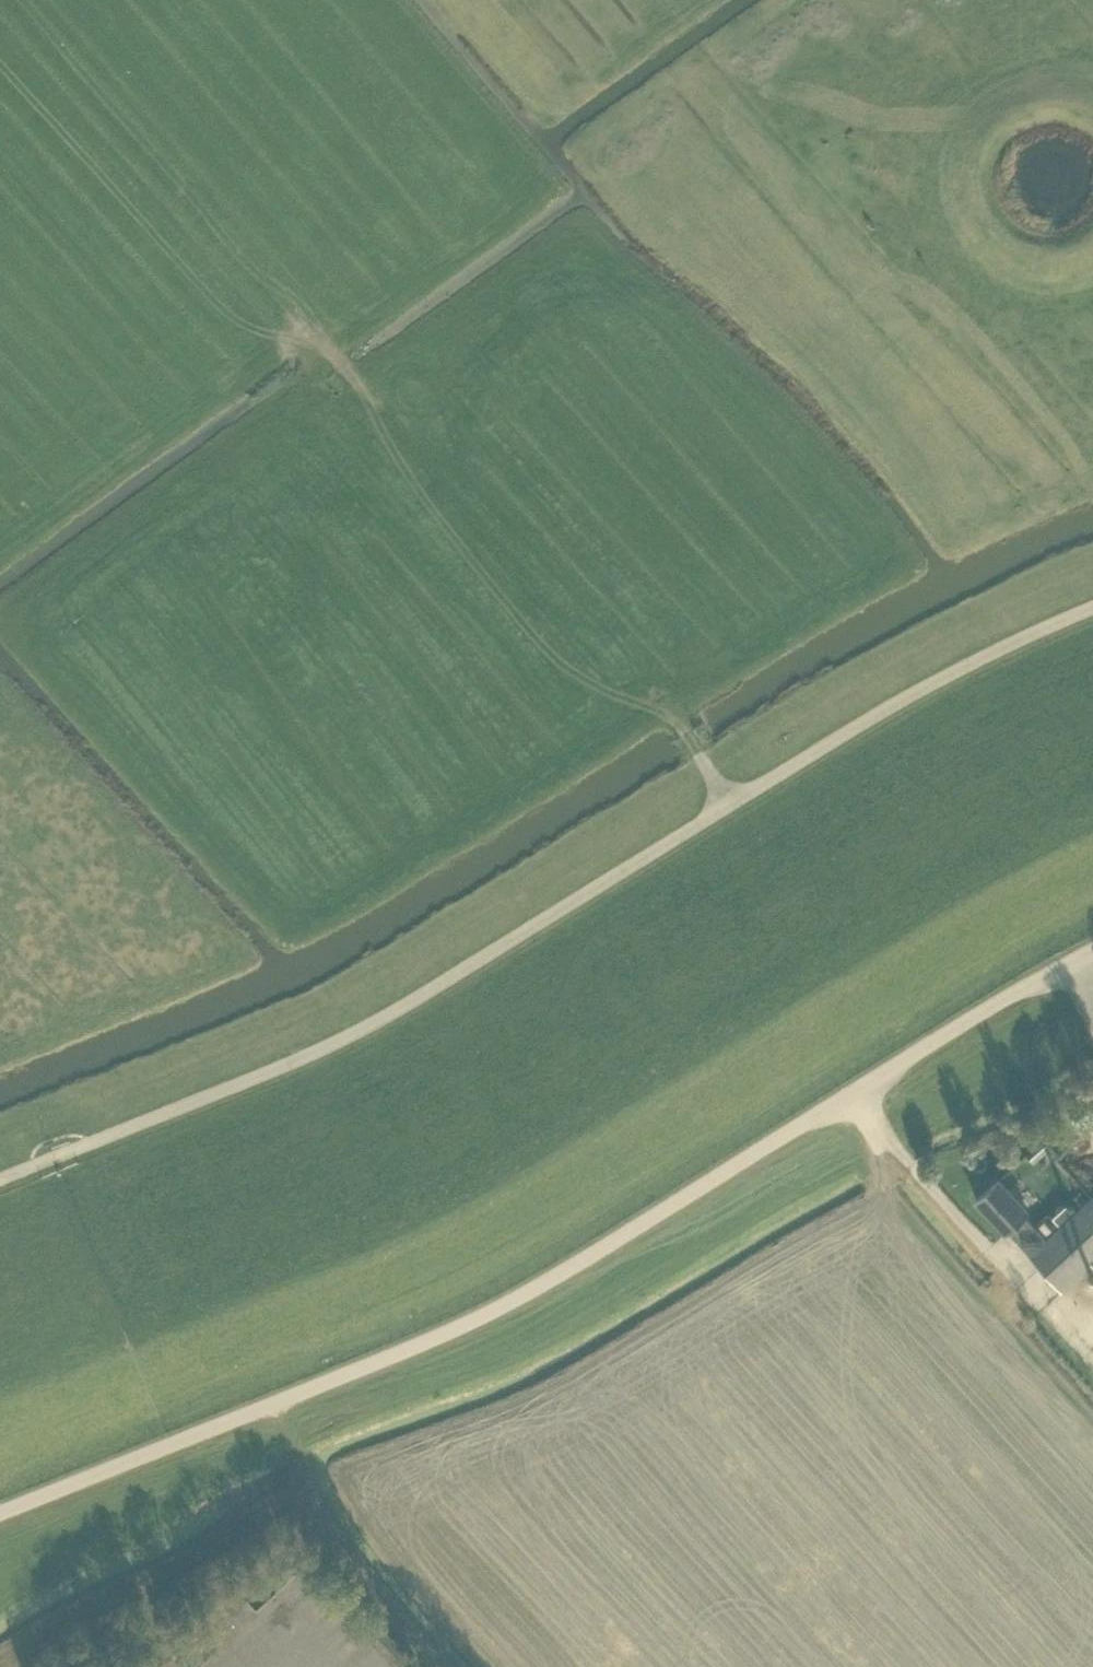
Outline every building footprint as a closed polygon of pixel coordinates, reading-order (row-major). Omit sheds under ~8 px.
[(1054,1157),(1064,1149),(1049,1132),(1040,1140),(1048,1149),(1054,1157)] [(1033,1162),(1048,1149),(1040,1140),(1025,1152),(1033,1162)] [(1046,1240),(1025,1217),(1028,1213),(998,1180),(977,1200),(1007,1233),(1008,1231),(1030,1255),(1029,1256),(1061,1291),(1092,1264),(1092,1265),(1092,1197),(1046,1240)] [(1065,1204),(1052,1216),(1058,1223),(1071,1211),(1065,1204)] [(1044,1221),(1039,1226),(1047,1234),(1051,1229),(1044,1221)]
